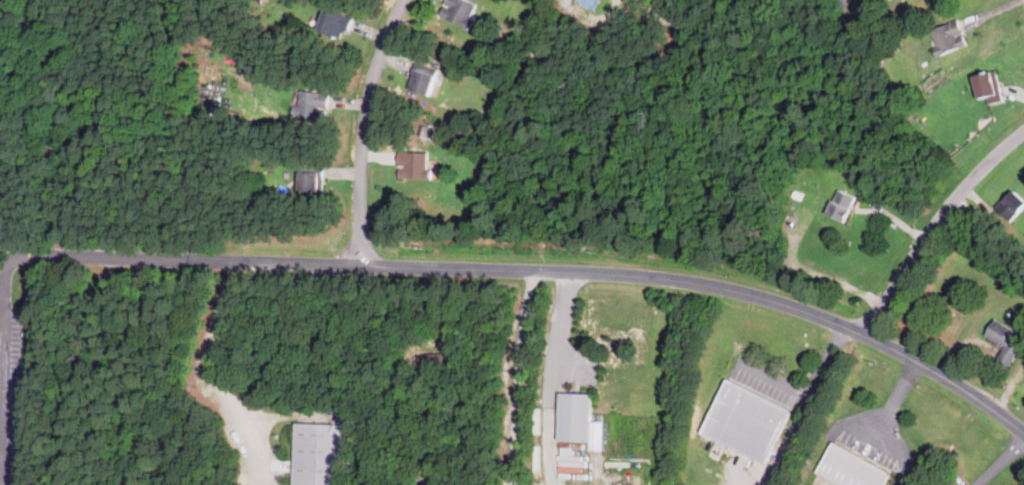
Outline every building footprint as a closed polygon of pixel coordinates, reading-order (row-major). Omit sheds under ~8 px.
[(468,28),(479,3),(472,0),(447,0),(440,16),(468,28)] [(581,2),(600,9),(604,0),(582,0),(581,2)] [(318,30),(344,41),(354,18),(328,7),(318,30)] [(930,32),(941,56),(969,44),(958,19),(930,32)] [(437,75),(416,70),(412,90),(433,95),(437,75)] [(975,77),(982,100),(988,98),(990,105),(1005,101),(996,71),(975,77)] [(327,91),(300,91),(300,119),(327,119),(327,91)] [(429,151),(399,151),(399,179),(429,179),(429,151)] [(300,190),(324,190),(324,169),(300,169),(300,190)] [(1014,221),(1023,210),(1023,194),(1016,186),(997,206),(1014,221)] [(857,197),(839,189),(828,214),(846,222),(857,197)] [(1004,347),(997,362),(1009,368),(1023,342),(1023,334),(995,319),(986,337),(1004,347)] [(704,435),(767,461),(790,406),(728,380),(704,435)] [(594,393),(562,392),(560,440),(593,441),(593,451),(604,451),(604,422),(593,422),(594,393)] [(347,424),(296,423),(294,484),(345,484),(347,424)] [(890,470),(833,443),(818,475),(839,484),(883,484),(890,470)]
